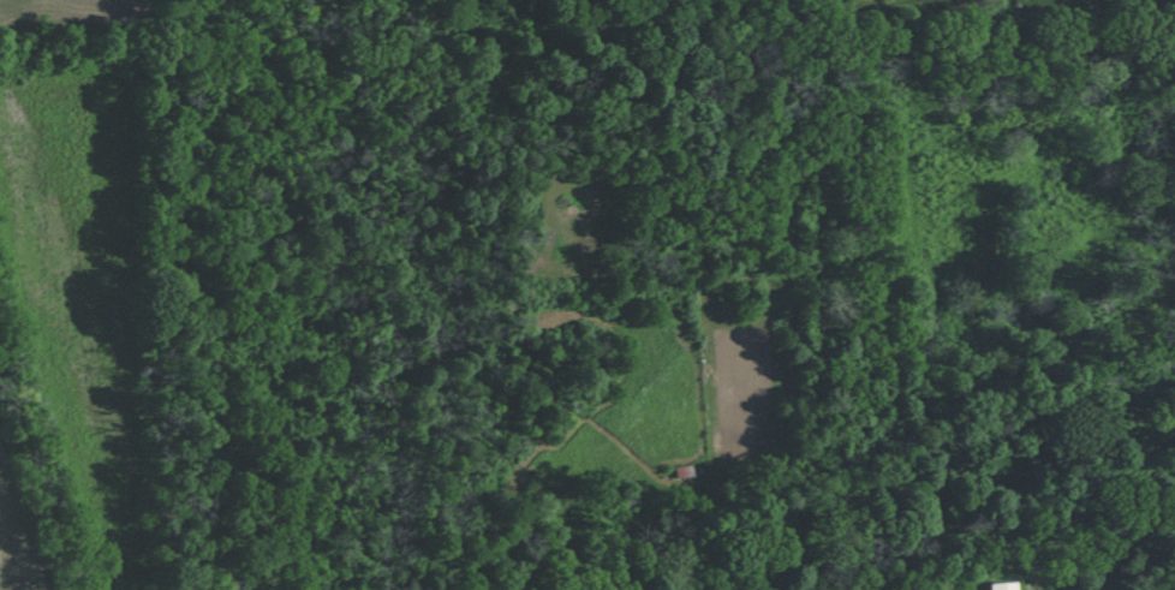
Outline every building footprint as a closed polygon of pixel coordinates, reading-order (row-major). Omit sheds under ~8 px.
[(990,589),(1016,589),(1015,582),(990,583),(990,589)]
